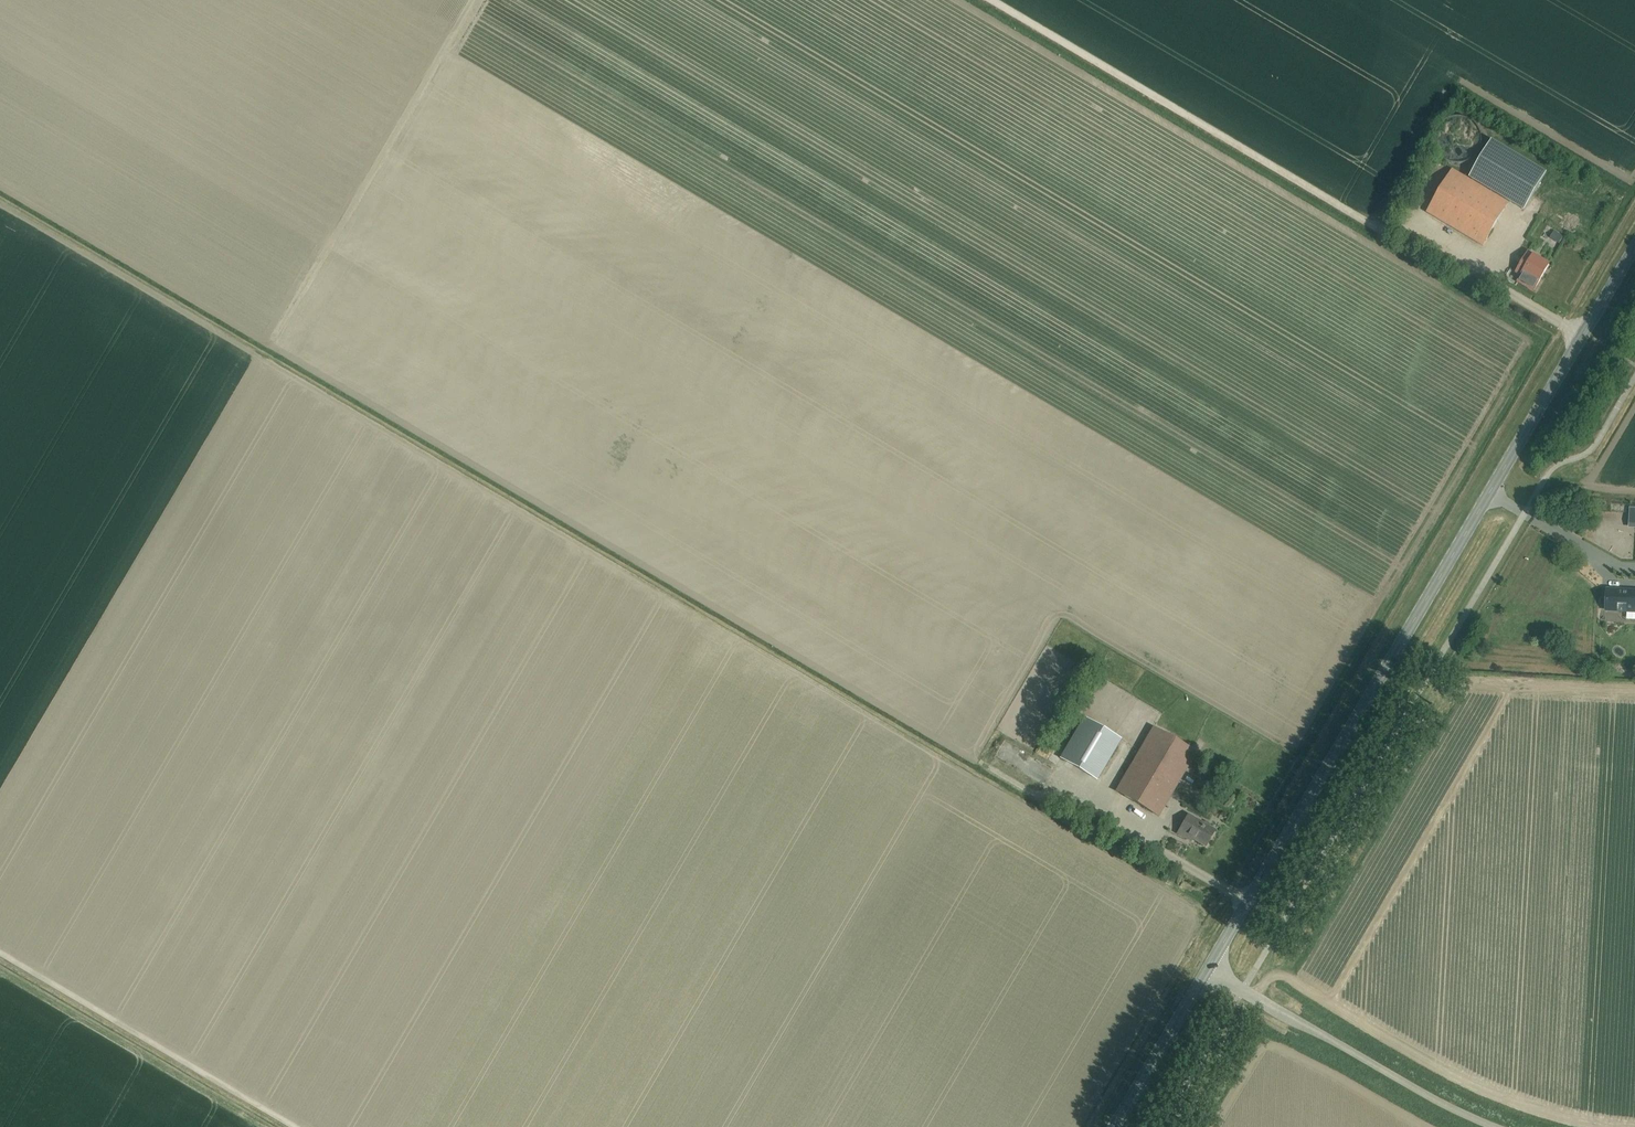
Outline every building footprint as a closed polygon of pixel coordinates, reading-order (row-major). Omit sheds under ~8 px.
[(1481,140),(1481,138),(1481,136),(1480,134),(1480,132),(1479,130),(1478,128),(1477,127),(1476,125),(1475,123),(1473,122),(1471,121),(1470,120),(1468,119),(1466,118),(1464,117),(1462,117),(1460,117),(1458,116),(1456,117),(1454,117),(1452,117),(1450,118),(1449,118),(1447,119),(1445,120),(1443,121),(1442,123),(1440,124),(1439,126),(1438,127),(1437,129),(1436,131),(1436,133),(1435,135),(1435,137),(1435,139),(1435,141),(1435,143),(1435,145),(1436,147),(1436,149),(1437,150),(1438,152),(1439,154),(1440,155),(1442,157),(1443,158),(1445,159),(1447,160),(1449,161),(1450,162),(1452,163),(1454,163),(1456,163),(1458,163),(1460,163),(1462,163),(1464,162),(1466,162),(1468,161),(1470,160),(1471,159),(1473,158),(1475,156),(1476,155),(1477,153),(1478,151),(1479,150),(1480,148),(1480,146),(1481,144),(1481,142),(1481,140)] [(1494,142),(1471,179),(1522,209),(1545,172),(1494,142)] [(1483,246),(1508,203),(1453,170),(1427,213),(1483,246)] [(1526,282),(1527,283),(1535,287),(1549,265),(1528,252),(1516,272),(1528,279),(1526,282)] [(1608,590),(1606,610),(1622,611),(1622,605),(1633,605),(1632,612),(1634,612),(1634,591),(1608,590)] [(1097,780),(1121,739),(1084,718),(1060,758),(1097,780)] [(1158,816),(1196,753),(1153,728),(1116,791),(1158,816)] [(1205,846),(1215,830),(1188,815),(1177,833),(1186,838),(1187,836),(1205,846)]
